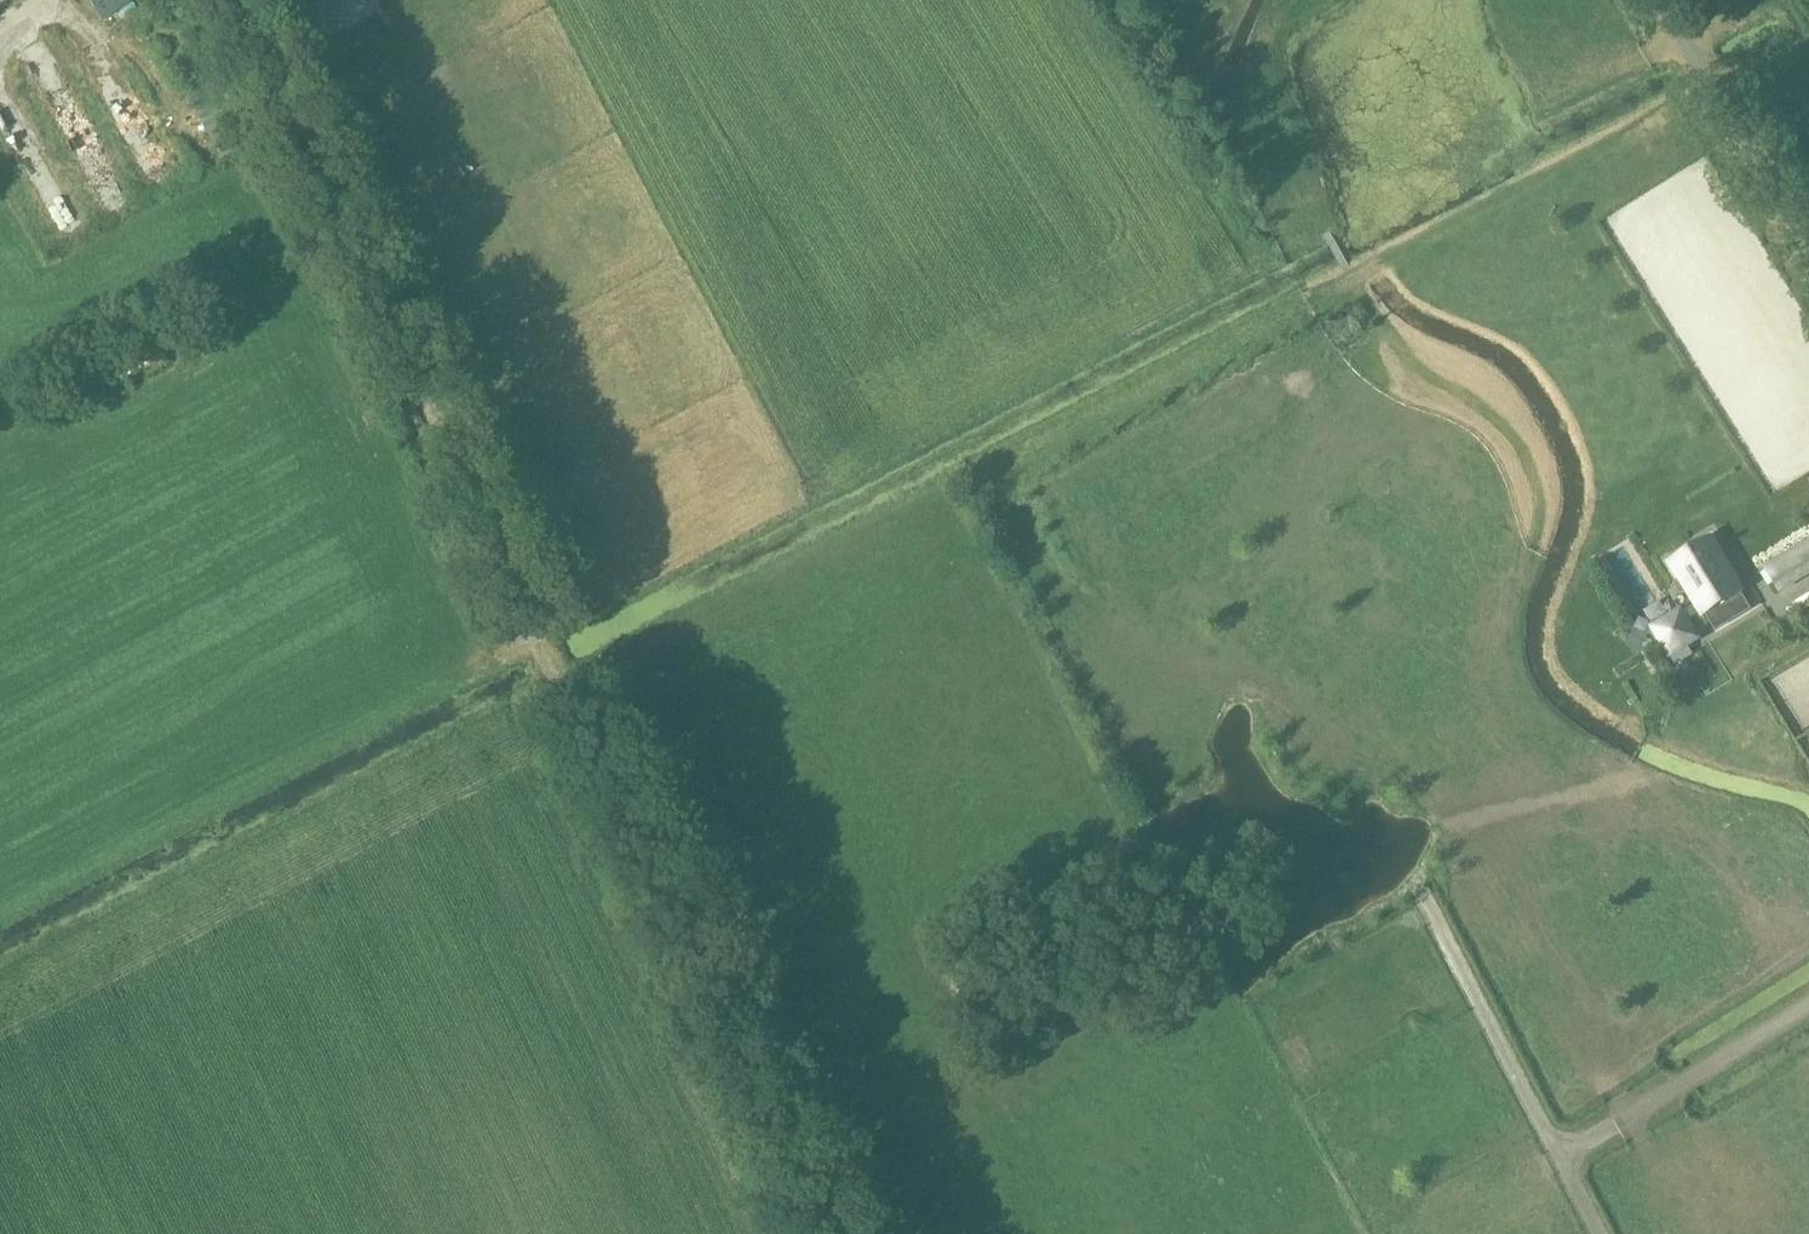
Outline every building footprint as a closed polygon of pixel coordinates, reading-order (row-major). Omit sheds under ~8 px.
[(138,0),(88,0),(103,23),(138,0)] [(56,121),(74,115),(69,103),(52,109),(56,121)] [(1671,561),(1704,616),(1707,614),(1717,631),(1751,610),(1741,594),(1744,591),(1711,537),(1671,561)] [(1781,557),(1798,585),(1808,578),(1808,541),(1781,557)] [(1798,585),(1781,557),(1765,567),(1781,595),(1798,585)] [(1684,607),(1650,627),(1670,660),(1703,640),(1684,607)]
